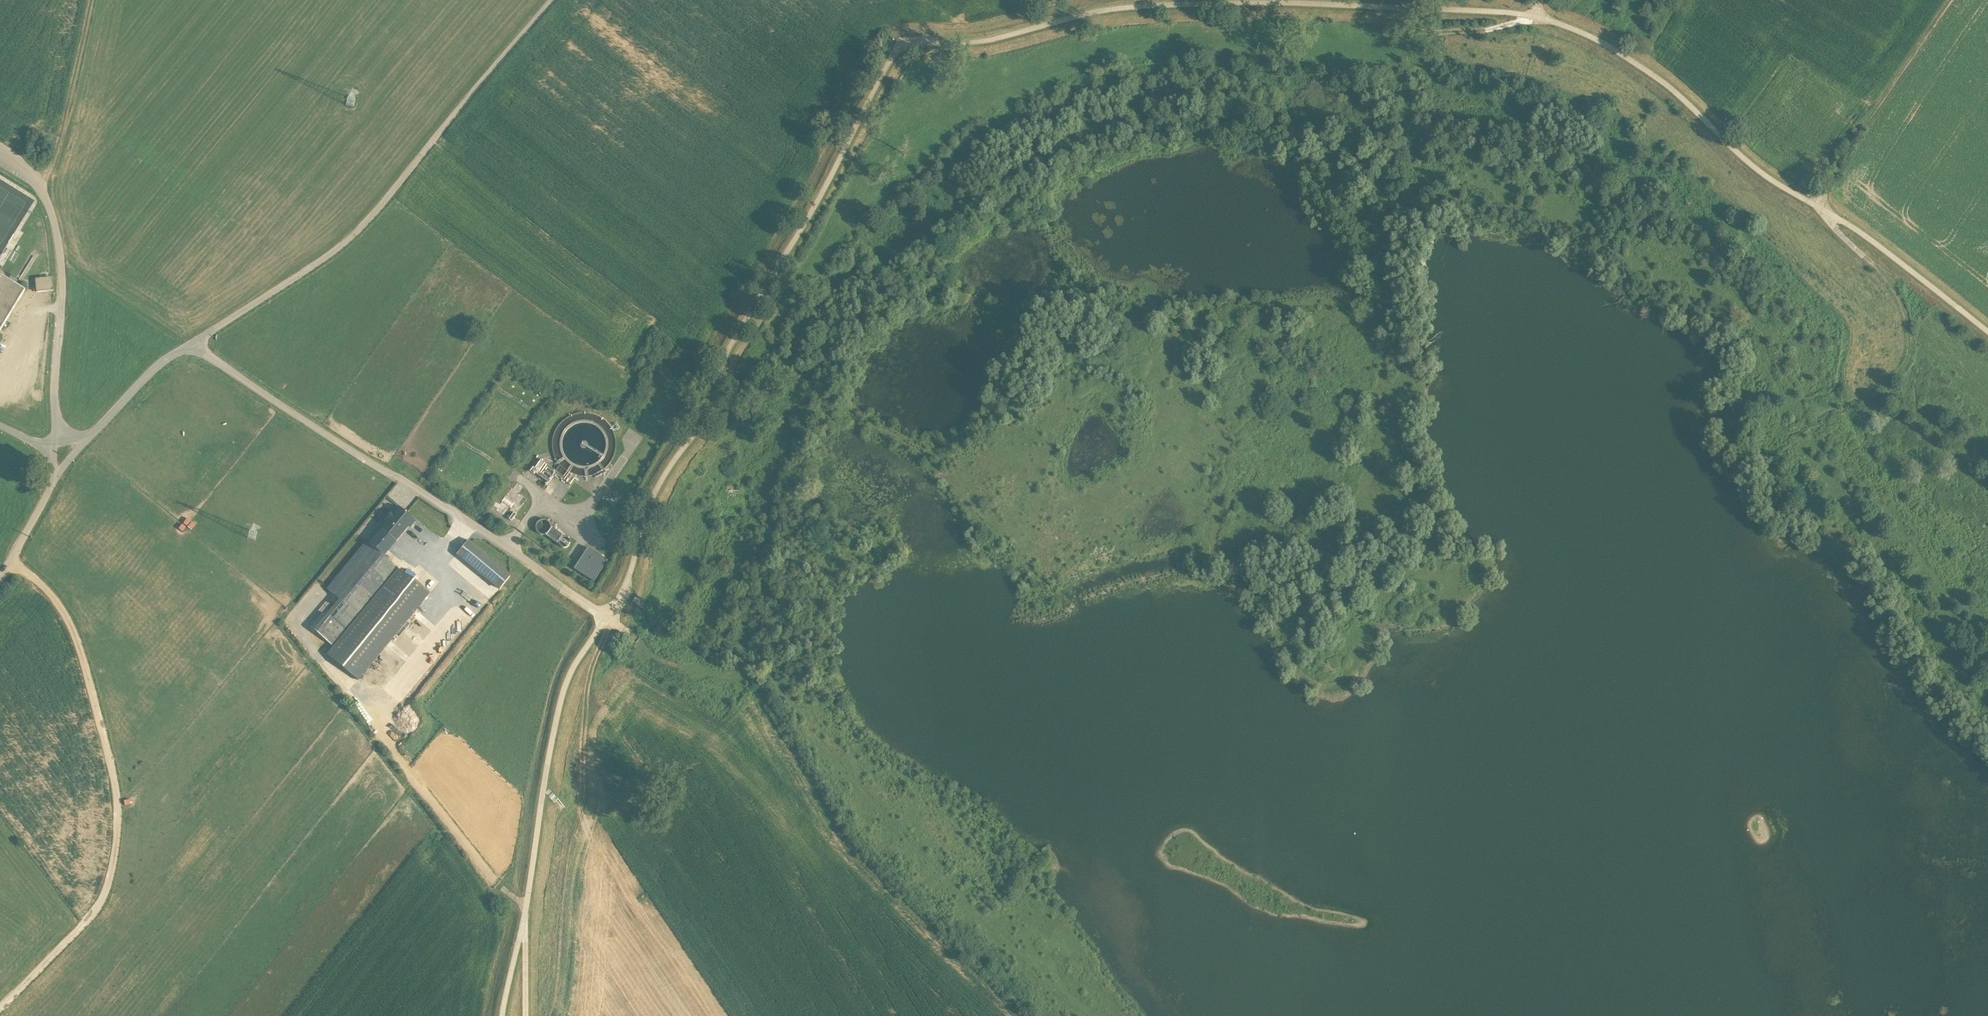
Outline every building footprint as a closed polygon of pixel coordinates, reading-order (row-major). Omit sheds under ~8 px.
[(2,276),(0,280),(0,331),(25,290),(2,276)] [(52,278),(35,279),(36,292),(54,290),(52,278)] [(409,528),(415,522),(399,508),(392,515),(390,513),(384,520),(386,522),(368,544),(383,557),(408,527),(409,528)] [(569,541),(568,541),(569,539),(556,531),(555,533),(551,530),(551,528),(550,525),(548,523),(545,522),(542,522),(539,523),(536,525),(535,528),(535,531),(536,533),(538,535),(541,537),(544,538),(545,537),(561,550),(563,551),(565,551),(567,551),(569,549),(570,547),(571,545),(570,543),(569,541)] [(324,655),(357,681),(429,595),(383,557),(368,544),(365,542),(326,590),(337,599),(311,630),(331,646),(324,655)] [(497,592),(508,579),(466,544),(455,557),(497,592)] [(608,563),(586,550),(573,571),(594,584),(608,563)]
